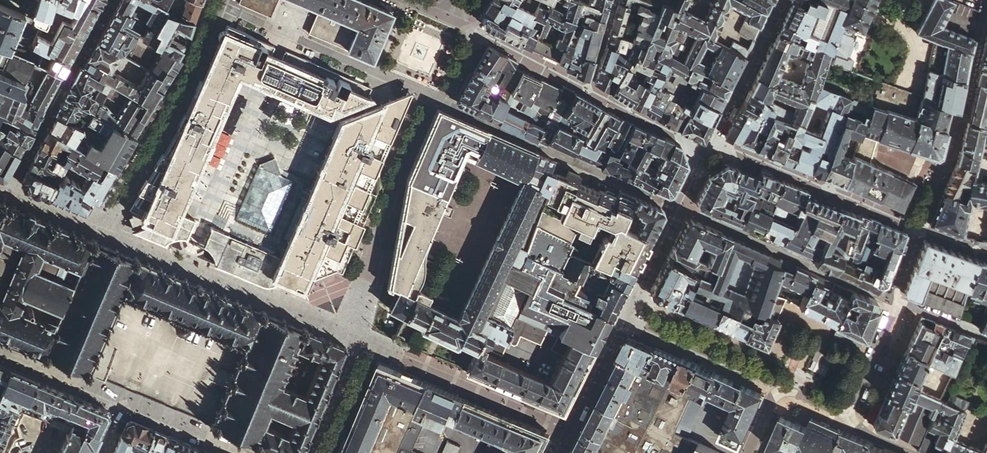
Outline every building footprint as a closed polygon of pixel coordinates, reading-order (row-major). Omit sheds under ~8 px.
[(32,2),(33,5),(29,16),(39,20),(42,21),(44,19),(51,1),(76,11),(70,21),(62,17),(50,39),(35,31),(33,37),(30,44),(32,45),(42,50),(52,54),(45,66),(61,73),(85,28),(101,0),(33,0),(32,2)] [(165,10),(166,10),(147,0),(119,0),(115,6),(132,16),(151,26),(155,28),(165,10)] [(166,10),(167,8),(164,6),(168,0),(147,0),(166,10)] [(193,20),(194,20),(197,12),(200,3),(194,0),(184,0),(183,2),(185,2),(180,16),(193,20)] [(238,2),(269,16),(276,0),(239,0),(238,2)] [(349,50),(370,60),(391,13),(361,0),(321,0),(317,7),(360,25),(349,50)] [(484,13),(497,20),(496,21),(502,24),(507,16),(502,13),(505,8),(510,11),(514,4),(505,0),(489,0),(483,12),(484,13)] [(514,4),(510,11),(507,16),(502,24),(498,32),(508,37),(519,43),(532,15),(534,12),(515,3),(516,0),(505,0),(514,4)] [(549,4),(545,2),(546,0),(539,0),(537,5),(546,9),(549,4)] [(567,4),(564,11),(563,14),(573,18),(574,15),(576,9),(579,1),(578,0),(558,0),(567,4)] [(609,1),(605,0),(592,0),(591,0),(590,0),(588,4),(606,11),(609,1)] [(619,4),(616,12),(611,31),(606,45),(616,48),(622,50),(625,43),(632,46),(639,48),(641,45),(645,46),(651,32),(661,3),(662,0),(661,0),(620,0),(619,4)] [(712,39),(728,4),(747,14),(738,32),(740,36),(752,41),(755,34),(765,12),(740,0),(712,0),(703,20),(682,10),(687,0),(679,0),(676,9),(672,24),(696,36),(698,32),(712,39)] [(765,12),(769,5),(771,1),(769,0),(740,0),(765,12)] [(808,9),(812,2),(807,0),(789,0),(791,1),(808,9)] [(812,2),(808,9),(844,22),(832,55),(839,58),(836,67),(844,71),(845,68),(841,67),(844,60),(848,61),(856,37),(864,39),(875,0),(813,0),(812,2)] [(969,52),(973,39),(940,29),(950,2),(949,1),(944,0),(931,0),(921,28),(918,34),(917,36),(936,42),(969,52)] [(39,20),(35,31),(50,39),(62,17),(70,21),(76,11),(51,1),(44,19),(42,21),(39,20)] [(603,19),(606,11),(588,4),(579,1),(576,9),(585,13),(587,8),(592,11),(591,15),(603,19)] [(800,42),(813,47),(830,54),(832,55),(844,22),(808,9),(791,1),(783,19),(781,23),(804,32),(800,42)] [(23,13),(29,16),(33,5),(32,2),(27,5),(23,13)] [(661,3),(651,32),(658,35),(664,21),(672,24),(676,9),(661,3)] [(7,50),(16,30),(33,37),(35,31),(39,20),(29,16),(23,13),(0,4),(0,47),(7,50)] [(552,5),(549,4),(546,9),(537,5),(534,12),(532,15),(541,19),(533,36),(540,39),(548,21),(564,28),(560,37),(557,36),(553,45),(562,50),(568,35),(573,22),(574,19),(573,18),(563,14),(564,11),(552,5)] [(115,6),(108,20),(125,29),(135,34),(137,30),(138,29),(128,23),(131,18),(132,16),(115,6)] [(307,32),(349,50),(360,25),(317,7),(307,32)] [(585,13),(576,9),(574,15),(584,19),(583,22),(590,25),(600,29),(603,19),(591,15),(586,13),(585,13)] [(173,55),(176,57),(179,52),(181,49),(167,41),(173,24),(178,27),(176,32),(187,37),(189,31),(193,20),(180,16),(165,10),(155,28),(154,31),(158,33),(152,44),(162,49),(173,55)] [(483,25),(498,32),(502,24),(496,21),(497,20),(484,13),(481,19),(482,22),(483,25)] [(532,15),(519,43),(524,45),(529,47),(533,36),(541,19),(532,15)] [(138,29),(141,23),(142,21),(132,16),(131,18),(128,23),(138,29)] [(98,38),(96,41),(109,48),(112,43),(116,45),(113,51),(119,54),(121,55),(126,44),(119,40),(125,29),(108,20),(103,29),(98,38)] [(580,25),(573,22),(568,35),(576,38),(577,34),(580,25)] [(590,25),(583,22),(582,22),(580,25),(577,34),(586,37),(590,25)] [(779,27),(776,33),(800,42),(804,32),(781,23),(779,27)] [(661,48),(655,58),(651,66),(662,72),(668,62),(680,68),(687,72),(691,66),(682,62),(696,36),(672,24),(665,38),(661,48)] [(207,66),(217,71),(221,60),(229,41),(229,40),(230,39),(231,38),(232,38),(233,37),(234,37),(235,37),(237,38),(239,38),(270,52),(273,46),(226,25),(207,66)] [(596,42),(600,29),(590,25),(586,37),(585,38),(583,47),(580,53),(592,57),(596,42)] [(151,26),(144,39),(152,44),(158,33),(154,31),(155,28),(151,26)] [(645,46),(654,50),(656,46),(661,48),(665,38),(658,35),(651,32),(645,46)] [(711,75),(729,85),(731,82),(735,73),(741,62),(744,56),(728,48),(712,39),(698,32),(696,36),(682,62),(691,66),(702,71),(711,75)] [(774,36),(771,42),(809,56),(813,47),(800,42),(776,33),(774,36)] [(577,34),(576,38),(574,44),(583,47),(585,38),(586,37),(577,34)] [(562,63),(566,65),(574,44),(576,38),(568,35),(562,50),(558,61),(562,63)] [(552,58),(558,61),(562,50),(553,45),(540,39),(533,36),(529,47),(533,49),(541,53),(552,58)] [(236,76),(245,80),(253,84),(254,82),(256,83),(262,69),(270,52),(239,38),(237,38),(235,37),(234,37),(233,37),(232,38),(231,38),(230,39),(229,40),(229,41),(221,60),(217,71),(235,79),(236,76)] [(129,93),(144,102),(145,100),(155,85),(160,76),(149,71),(147,69),(137,86),(110,71),(119,54),(113,51),(109,48),(96,41),(87,57),(82,67),(110,83),(129,93)] [(728,48),(744,56),(748,49),(732,41),(728,48)] [(817,86),(830,54),(813,47),(809,56),(771,42),(754,77),(811,100),(817,86)] [(928,72),(964,80),(965,76),(969,52),(936,42),(928,72)] [(622,50),(616,48),(615,52),(626,57),(630,50),(632,46),(625,43),(622,50)] [(574,44),(566,65),(565,67),(574,71),(580,53),(583,47),(574,44)] [(26,58),(33,61),(36,63),(42,50),(32,45),(28,53),(25,52),(25,51),(19,48),(17,51),(12,49),(11,52),(26,58)] [(606,45),(600,63),(609,66),(612,58),(615,52),(616,48),(606,45)] [(639,48),(632,46),(630,50),(637,54),(633,61),(632,63),(648,71),(651,66),(655,58),(651,55),(654,50),(645,46),(641,45),(639,48)] [(487,47),(473,72),(479,76),(486,64),(488,65),(496,50),(490,46),(489,47),(487,47)] [(24,82),(33,61),(26,58),(11,52),(7,50),(0,47),(0,72),(24,82)] [(173,55),(162,49),(155,60),(149,57),(143,67),(147,69),(149,71),(160,76),(164,69),(173,55)] [(42,50),(36,63),(45,66),(52,54),(42,50)] [(479,76),(491,85),(493,81),(500,69),(507,55),(501,52),(496,50),(488,65),(486,64),(479,76)] [(284,51),(281,57),(321,74),(340,83),(366,94),(374,87),(284,51)] [(612,58),(623,64),(626,57),(615,52),(612,58)] [(580,53),(574,71),(579,73),(587,77),(592,57),(580,53)] [(164,69),(172,74),(181,59),(176,57),(173,55),(164,69)] [(516,61),(507,55),(500,69),(505,72),(499,83),(513,90),(521,70),(517,68),(513,66),(516,61)] [(321,74),(281,57),(267,90),(304,106),(321,113),(366,96),(366,94),(340,83),(321,74)] [(625,99),(631,103),(642,84),(643,81),(628,73),(632,63),(633,61),(626,57),(623,64),(610,90),(625,99)] [(609,66),(600,63),(599,63),(594,81),(599,84),(607,88),(610,90),(623,64),(612,58),(609,66)] [(981,58),(977,75),(976,81),(977,81),(986,84),(986,60),(981,58)] [(30,101),(42,107),(48,97),(61,73),(45,66),(36,63),(33,61),(24,82),(26,83),(21,97),(23,98),(30,101)] [(668,62),(662,72),(661,75),(673,81),(680,68),(668,62)] [(76,72),(73,79),(90,88),(96,91),(93,98),(100,102),(103,95),(110,83),(82,67),(79,66),(76,72)] [(642,84),(631,103),(637,106),(642,109),(656,84),(661,75),(662,72),(651,66),(648,71),(646,76),(652,80),(648,87),(642,84)] [(685,77),(702,85),(723,97),(726,90),(729,85),(711,75),(707,82),(698,77),(702,71),(691,66),(687,72),(685,77)] [(155,85),(162,90),(172,74),(164,69),(160,76),(155,85)] [(521,70),(513,90),(512,93),(529,100),(531,98),(540,79),(531,75),(521,70)] [(711,75),(702,71),(698,77),(707,82),(711,75)] [(26,83),(24,82),(0,72),(0,88),(11,92),(3,111),(0,110),(0,116),(8,120),(11,114),(14,108),(17,110),(20,104),(23,98),(21,97),(26,83)] [(459,104),(498,121),(505,108),(508,101),(488,91),(491,85),(479,76),(473,72),(472,72),(458,99),(459,104)] [(963,84),(964,80),(928,72),(921,98),(920,100),(952,108),(958,110),(963,84)] [(684,102),(687,97),(688,95),(671,85),(673,81),(661,75),(656,84),(670,92),(667,96),(682,104),(683,101),(684,102)] [(646,76),(643,81),(642,84),(648,87),(652,80),(646,76)] [(780,119),(794,125),(796,120),(802,122),(810,101),(811,100),(754,77),(751,83),(747,91),(760,97),(767,100),(770,92),(795,103),(791,111),(770,101),(766,112),(770,114),(780,119)] [(199,85),(185,112),(180,123),(169,141),(160,157),(146,181),(140,191),(129,209),(138,212),(143,214),(184,198),(185,196),(192,179),(207,144),(228,95),(229,93),(225,91),(223,86),(220,82),(219,81),(215,79),(212,78),(207,79),(204,80),(201,82),(199,85)] [(68,87),(64,96),(91,110),(135,135),(144,120),(136,115),(144,102),(129,93),(125,100),(117,115),(112,112),(105,104),(100,102),(93,98),(86,94),(90,88),(73,79),(68,87)] [(550,84),(540,79),(531,98),(541,103),(542,101),(553,106),(561,90),(550,84)] [(253,84),(245,80),(242,85),(250,89),(253,84)] [(493,81),(491,85),(488,91),(508,101),(510,98),(512,93),(513,90),(499,83),(493,81)] [(969,121),(980,124),(984,125),(986,126),(986,84),(977,81),(971,111),(969,121)] [(125,100),(129,93),(110,83),(103,95),(110,99),(125,100)] [(871,107),(842,185),(850,188),(892,206),(901,210),(913,183),(903,178),(904,176),(895,172),(894,175),(869,164),(878,140),(935,156),(940,154),(952,108),(920,100),(921,98),(879,83),(871,107)] [(656,84),(642,109),(649,113),(655,117),(667,96),(670,92),(656,84)] [(145,100),(154,104),(156,101),(162,90),(155,85),(145,100)] [(723,97),(702,85),(695,96),(718,108),(721,102),(723,97)] [(563,86),(561,90),(553,106),(550,110),(560,115),(573,91),(568,89),(563,86)] [(830,110),(820,136),(821,137),(834,142),(851,99),(817,86),(811,100),(810,101),(830,110)] [(156,101),(161,104),(164,98),(167,93),(162,90),(156,101)] [(577,94),(573,91),(560,115),(558,119),(567,124),(568,122),(582,96),(577,94)] [(760,97),(747,91),(745,95),(743,99),(756,105),(760,97)] [(510,98),(508,101),(505,108),(528,119),(526,123),(531,121),(541,103),(531,98),(529,100),(512,93),(510,98)] [(192,179),(185,196),(191,199),(235,98),(228,95),(207,144),(192,179)] [(55,113),(56,114),(73,122),(77,115),(80,116),(86,120),(91,110),(64,96),(57,108),(55,113)] [(388,101),(385,102),(385,103),(387,104),(387,105),(388,106),(388,107),(388,108),(388,109),(388,110),(388,112),(386,118),(381,132),(377,143),(374,158),(369,176),(364,199),(372,181),(373,181),(373,182),(373,183),(373,184),(373,185),(374,185),(378,186),(379,183),(379,182),(379,181),(379,180),(378,180),(377,179),(373,178),(378,166),(387,147),(407,101),(405,98),(402,96),(388,101)] [(593,102),(582,96),(568,122),(572,124),(566,133),(579,140),(584,130),(598,104),(593,102)] [(667,96),(655,117),(666,124),(679,130),(687,112),(689,108),(682,104),(667,96)] [(715,113),(718,108),(695,96),(693,100),(687,97),(684,102),(683,101),(682,104),(689,108),(692,110),(711,121),(715,113)] [(766,112),(770,101),(767,100),(760,97),(756,105),(752,114),(747,113),(748,112),(739,108),(735,116),(734,116),(731,121),(724,136),(740,143),(755,149),(770,114),(766,112)] [(23,98),(20,104),(26,107),(30,101),(23,98)] [(741,104),(739,108),(748,112),(747,113),(752,114),(756,105),(743,99),(741,104)] [(834,142),(821,176),(829,179),(842,185),(871,107),(851,99),(834,142)] [(136,115),(144,120),(144,119),(151,109),(154,104),(145,100),(144,102),(136,115)] [(23,113),(38,120),(41,113),(44,108),(42,107),(30,101),(26,107),(20,104),(17,110),(23,113)] [(531,121),(542,126),(547,117),(550,110),(553,106),(542,101),(541,103),(531,121)] [(810,101),(802,122),(800,127),(820,136),(830,110),(810,101)] [(300,281),(313,276),(319,273),(325,271),(327,270),(335,267),(345,244),(346,242),(363,203),(364,199),(369,176),(374,158),(377,143),(381,132),(386,118),(388,112),(388,110),(388,109),(388,108),(388,107),(388,106),(387,105),(387,104),(385,103),(385,102),(366,110),(340,121),(339,121),(332,136),(333,137),(332,139),(323,159),(303,205),(286,245),(300,281)] [(602,107),(598,104),(584,130),(589,133),(586,138),(590,140),(594,132),(599,124),(607,109),(602,107)] [(14,108),(11,114),(20,118),(23,113),(17,110),(14,108)] [(505,108),(498,121),(521,133),(526,123),(528,119),(505,108)] [(151,109),(144,119),(150,122),(156,112),(151,109)] [(611,112),(607,109),(599,124),(603,126),(608,129),(616,114),(611,112)] [(48,128),(70,141),(76,144),(103,160),(108,163),(115,167),(121,158),(134,136),(135,135),(91,110),(86,120),(82,127),(73,122),(56,114),(54,117),(48,128)] [(550,110),(547,117),(557,122),(558,119),(560,115),(550,110)] [(708,129),(711,121),(692,110),(690,113),(688,116),(692,118),(690,121),(697,124),(691,136),(699,139),(703,138),(704,137),(708,129)] [(475,161),(476,160),(488,133),(439,111),(424,144),(408,180),(401,220),(430,232),(464,155),(475,161)] [(690,113),(687,112),(679,130),(685,133),(691,136),(697,124),(690,121),(692,118),(688,116),(690,113)] [(8,120),(32,131),(35,126),(38,120),(23,113),(20,118),(11,114),(8,120)] [(604,137),(599,145),(598,147),(603,149),(606,143),(611,145),(624,119),(620,116),(616,114),(608,129),(604,137)] [(780,119),(770,114),(755,149),(761,151),(766,153),(780,119)] [(24,141),(27,142),(30,137),(32,131),(8,120),(0,116),(0,122),(6,125),(3,130),(6,131),(24,141)] [(628,121),(624,119),(611,145),(613,146),(620,149),(623,144),(626,137),(633,123),(629,122),(628,121)] [(772,155),(779,158),(789,134),(794,125),(780,119),(766,153),(772,155)] [(144,120),(135,135),(140,138),(145,130),(149,123),(144,120)] [(798,166),(808,170),(818,146),(819,142),(821,137),(820,136),(800,127),(802,122),(796,120),(794,125),(789,134),(802,140),(792,163),(798,166)] [(980,124),(969,121),(967,120),(963,133),(962,141),(960,149),(959,152),(975,156),(980,124)] [(526,123),(521,133),(535,139),(542,126),(531,121),(526,123)] [(637,126),(633,123),(626,137),(630,139),(627,145),(623,144),(620,149),(619,152),(629,157),(636,142),(642,128),(637,126)] [(542,126),(535,139),(545,144),(546,142),(552,131),(542,126)] [(604,137),(608,129),(603,126),(599,134),(604,137)] [(552,131),(546,142),(572,153),(579,140),(566,133),(554,127),(552,131)] [(18,151),(20,147),(24,141),(6,131),(4,135),(1,133),(2,130),(0,128),(0,142),(18,151)] [(44,135),(40,143),(54,151),(59,142),(67,146),(70,141),(48,128),(47,128),(44,135)] [(647,130),(642,128),(636,142),(646,146),(652,132),(647,130)] [(590,140),(588,142),(599,145),(604,137),(599,134),(594,132),(590,140)] [(656,151),(663,136),(657,134),(652,132),(646,146),(656,151)] [(488,133),(476,160),(521,182),(456,317),(412,296),(401,314),(403,315),(419,323),(418,326),(452,343),(455,343),(455,341),(474,349),(476,344),(478,345),(487,342),(490,335),(493,336),(493,335),(505,341),(513,325),(512,324),(514,318),(516,319),(517,317),(537,273),(518,263),(538,209),(540,202),(553,173),(548,171),(539,167),(531,164),(535,154),(510,142),(488,133)] [(784,160),(792,163),(802,140),(789,134),(779,158),(784,160)] [(139,139),(134,136),(121,158),(126,161),(133,150),(139,139)] [(666,155),(673,141),(667,139),(663,136),(656,151),(666,155)] [(818,146),(808,170),(814,173),(821,176),(834,142),(821,137),(819,142),(827,145),(825,150),(818,146)] [(155,154),(157,156),(167,139),(164,138),(155,154)] [(167,139),(157,156),(160,157),(169,141),(167,139)] [(579,140),(572,153),(590,161),(598,147),(599,145),(588,142),(579,140)] [(54,151),(40,143),(33,157),(27,168),(44,175),(37,191),(68,204),(81,209),(86,207),(90,200),(95,193),(91,191),(104,170),(99,167),(103,160),(76,144),(70,141),(67,146),(61,155),(59,159),(52,155),(54,151)] [(673,141),(666,155),(656,151),(646,146),(636,142),(629,157),(627,159),(634,163),(647,169),(646,172),(658,179),(653,189),(667,195),(671,193),(680,176),(686,164),(680,145),(673,141)] [(5,174),(11,163),(18,151),(0,142),(0,176),(5,174)] [(59,142),(54,151),(61,155),(67,146),(59,142)] [(598,147),(590,161),(600,165),(605,155),(600,153),(603,149),(598,147)] [(605,155),(600,165),(598,167),(609,171),(619,175),(627,178),(634,163),(627,159),(624,165),(620,163),(619,160),(616,159),(618,155),(610,152),(608,151),(605,155)] [(975,156),(959,152),(958,157),(957,162),(956,163),(973,167),(975,156)] [(544,157),(535,154),(531,164),(539,167),(544,157)] [(544,157),(539,167),(548,171),(552,161),(544,157)] [(257,165),(234,218),(270,233),(274,223),(292,181),(279,175),(274,158),(265,161),(259,163),(260,165),(257,165)] [(104,170),(108,163),(103,160),(99,167),(104,170)] [(559,164),(552,161),(548,171),(553,173),(554,173),(559,164)] [(91,191),(95,193),(99,195),(112,173),(115,167),(108,163),(104,170),(91,191)] [(634,163),(627,178),(640,184),(646,172),(647,169),(634,163)] [(708,175),(730,185),(738,168),(731,165),(725,163),(708,175)] [(973,167),(956,163),(943,191),(962,196),(967,177),(971,178),(973,167)] [(35,190),(37,191),(44,175),(27,168),(21,181),(22,185),(35,190)] [(753,191),(758,176),(738,168),(730,185),(735,188),(739,189),(734,199),(747,204),(757,209),(762,197),(759,196),(757,199),(750,197),(744,194),(745,190),(752,193),(753,191)] [(567,172),(564,178),(572,181),(575,175),(567,172)] [(646,172),(640,184),(652,191),(653,189),(658,179),(646,172)] [(760,172),(758,176),(753,191),(763,194),(771,176),(765,174),(760,172)] [(95,193),(90,200),(99,205),(117,176),(112,173),(99,195),(95,193)] [(609,260),(632,271),(640,257),(646,243),(649,238),(634,232),(630,230),(636,219),(630,216),(633,209),(636,211),(637,208),(629,204),(633,196),(619,190),(615,197),(604,192),(603,194),(576,182),(578,177),(575,175),(572,181),(564,178),(554,173),(553,173),(540,202),(538,209),(572,223),(562,246),(566,248),(606,267),(609,260)] [(708,175),(703,185),(723,194),(725,189),(733,192),(735,188),(730,185),(708,175)] [(773,198),(781,180),(776,178),(771,176),(763,194),(773,198)] [(943,191),(941,196),(934,212),(929,224),(963,237),(972,199),(986,202),(986,182),(971,178),(967,177),(962,196),(943,191)] [(146,181),(143,180),(137,190),(140,191),(146,181)] [(801,206),(805,194),(806,190),(793,185),(781,180),(773,198),(772,200),(774,201),(769,214),(760,233),(797,249),(808,226),(814,211),(801,206)] [(696,206),(738,224),(747,204),(734,199),(730,207),(721,203),(720,200),(723,194),(703,185),(695,201),(696,206)] [(725,189),(723,194),(734,199),(739,189),(735,188),(733,192),(725,189)] [(734,199),(723,194),(720,200),(721,203),(730,207),(734,199)] [(757,209),(769,214),(774,201),(772,200),(773,198),(763,194),(762,197),(757,209)] [(797,249),(816,257),(821,247),(811,243),(817,230),(827,234),(830,228),(841,208),(830,204),(805,194),(801,206),(814,211),(808,226),(797,249)] [(660,208),(633,196),(629,204),(637,208),(636,211),(639,212),(638,214),(642,216),(634,232),(649,238),(653,231),(660,217),(661,214),(660,208)] [(138,212),(129,209),(133,221),(137,233),(142,235),(140,233),(140,232),(139,230),(140,228),(142,226),(143,225),(177,212),(177,208),(176,205),(184,198),(143,214),(138,212)] [(44,359),(45,357),(63,364),(62,366),(64,367),(65,365),(84,373),(85,377),(87,378),(89,376),(90,375),(91,373),(91,371),(89,370),(91,366),(93,362),(95,363),(96,360),(94,359),(98,349),(100,350),(102,347),(100,346),(101,341),(104,336),(106,337),(107,334),(105,333),(109,323),(111,324),(112,322),(110,321),(115,310),(117,311),(118,308),(116,307),(119,298),(122,299),(123,296),(129,299),(128,301),(132,302),(132,300),(141,304),(140,306),(144,307),(145,305),(154,309),(153,311),(156,313),(158,310),(163,313),(167,314),(166,317),(169,318),(170,316),(175,318),(173,324),(174,331),(178,333),(184,328),(186,323),(191,325),(190,327),(194,328),(195,326),(203,330),(203,332),(206,333),(207,331),(216,335),(215,337),(219,338),(220,336),(229,340),(228,342),(231,344),(232,342),(242,346),(242,348),(240,347),(239,350),(240,350),(236,360),(235,360),(234,362),(235,363),(231,372),(230,372),(229,374),(230,375),(229,379),(226,385),(224,384),(223,387),(225,388),(221,398),(219,397),(218,400),(220,400),(216,410),(214,410),(213,412),(215,413),(210,424),(210,425),(211,428),(214,430),(217,428),(232,435),(232,436),(235,437),(235,436),(253,443),(252,445),(255,447),(258,445),(272,451),(271,452),(272,452),(273,452),(274,452),(276,452),(301,452),(304,445),(306,446),(307,444),(305,443),(307,437),(309,438),(310,436),(308,435),(314,421),(316,422),(317,420),(315,419),(318,413),(319,414),(320,412),(319,411),(324,397),(326,398),(327,396),(325,395),(328,389),(329,390),(330,388),(328,387),(334,373),(336,374),(337,372),(335,372),(338,365),(340,366),(340,364),(339,363),(344,350),(346,350),(347,348),(345,348),(347,346),(344,345),(343,347),(307,332),(305,328),(303,327),(301,330),(284,322),(285,320),(282,319),(282,321),(264,314),(265,311),(262,310),(259,311),(254,309),(249,307),(250,305),(247,304),(247,306),(237,302),(238,300),(235,299),(235,301),(225,297),(226,295),(223,294),(222,296),(212,292),(213,290),(210,289),(209,290),(199,286),(200,284),(197,283),(196,285),(186,281),(187,279),(184,278),(183,280),(178,278),(174,276),(175,274),(172,273),(171,275),(161,270),(161,268),(159,267),(158,269),(148,265),(149,263),(146,262),(145,264),(136,260),(136,258),(134,257),(133,259),(117,252),(117,250),(115,249),(114,251),(98,244),(95,239),(93,238),(87,239),(82,237),(82,235),(80,234),(79,236),(73,233),(73,231),(71,230),(70,232),(57,227),(58,225),(56,224),(55,226),(49,223),(49,221),(47,220),(46,222),(33,216),(31,212),(29,211),(24,213),(14,209),(15,206),(12,205),(11,207),(4,204),(5,202),(2,201),(1,203),(0,203),(0,238),(0,237),(23,247),(0,302),(0,338),(6,341),(6,343),(8,344),(9,342),(21,347),(21,349),(23,350),(24,348),(31,351),(30,353),(32,354),(33,352),(43,356),(42,358),(44,359)] [(738,224),(760,233),(769,214),(757,209),(747,204),(738,224)] [(794,225),(799,211),(783,204),(777,218),(794,225)] [(858,214),(841,208),(830,228),(837,231),(839,226),(851,231),(853,228),(855,221),(858,214)] [(569,340),(572,341),(576,332),(578,329),(583,331),(586,325),(590,316),(606,324),(608,320),(609,317),(593,309),(597,300),(573,289),(579,276),(558,267),(560,261),(564,252),(566,248),(562,246),(572,223),(538,209),(518,263),(537,273),(517,317),(525,321),(532,324),(538,327),(545,330),(557,335),(569,341),(569,340)] [(142,235),(163,243),(164,242),(167,240),(169,239),(174,237),(181,237),(186,238),(194,220),(177,212),(143,225),(142,226),(140,228),(139,230),(140,232),(140,233),(142,235)] [(859,213),(858,214),(855,221),(853,228),(856,230),(852,239),(849,237),(841,254),(846,256),(848,252),(854,254),(860,236),(868,216),(863,215),(859,213)] [(630,230),(634,232),(642,216),(638,214),(636,219),(630,230)] [(873,218),(868,216),(860,236),(873,241),(875,236),(872,235),(877,221),(878,220),(873,218)] [(716,267),(729,236),(690,219),(685,221),(672,247),(690,256),(697,242),(712,248),(706,262),(716,267)] [(401,220),(388,285),(397,289),(403,292),(430,232),(401,220)] [(839,259),(834,272),(877,293),(880,285),(885,284),(894,260),(905,232),(877,221),(872,235),(875,236),(873,241),(870,249),(884,254),(875,277),(849,265),(851,260),(847,258),(845,262),(839,259)] [(214,265),(265,287),(267,287),(269,287),(272,286),(276,283),(279,281),(280,280),(283,276),(284,272),(284,269),(283,264),(283,262),(282,260),(280,258),(280,256),(211,227),(204,244),(214,248),(212,254),(213,257),(214,261),(214,265)] [(813,263),(834,272),(839,259),(841,254),(828,249),(837,231),(830,228),(827,234),(821,247),(816,257),(813,263)] [(811,243),(821,247),(827,234),(817,230),(811,243)] [(686,282),(690,284),(694,286),(693,286),(721,297),(717,306),(735,314),(738,304),(748,308),(753,309),(756,311),(763,291),(773,264),(781,267),(790,271),(793,264),(729,236),(716,267),(711,279),(701,275),(691,271),(689,276),(686,282)] [(873,241),(860,236),(854,254),(851,260),(849,265),(875,277),(884,254),(870,249),(873,241)] [(930,274),(966,288),(977,259),(923,239),(912,267),(930,274)] [(214,248),(204,244),(203,245),(204,246),(206,247),(206,248),(207,248),(208,249),(209,250),(210,251),(211,252),(211,253),(212,254),(214,248)] [(690,256),(672,247),(669,253),(666,258),(688,269),(692,261),(705,267),(701,275),(711,279),(716,267),(706,262),(690,256)] [(619,298),(624,288),(606,280),(605,283),(581,272),(584,265),(603,273),(606,267),(566,248),(564,252),(569,254),(565,263),(560,261),(558,267),(579,276),(573,289),(597,300),(593,309),(609,317),(619,298)] [(690,284),(686,282),(684,281),(682,285),(678,283),(683,273),(689,276),(691,271),(688,269),(666,258),(650,289),(650,291),(649,293),(650,295),(651,297),(667,304),(675,288),(686,293),(690,284)] [(986,264),(986,262),(977,259),(966,288),(966,290),(971,292),(970,296),(974,298),(986,264)] [(606,280),(624,288),(626,284),(629,278),(632,271),(609,260),(606,267),(603,273),(609,276),(606,280)] [(688,269),(691,271),(701,275),(705,267),(692,261),(688,269)] [(763,291),(771,294),(776,279),(781,267),(773,264),(763,291)] [(811,279),(814,273),(793,264),(790,271),(781,267),(776,279),(804,293),(811,279)] [(975,298),(986,303),(986,302),(986,264),(975,298)] [(605,283),(606,280),(609,276),(603,273),(584,265),(581,272),(605,283)] [(930,274),(912,267),(904,291),(906,295),(920,301),(924,289),(930,274)] [(319,273),(313,276),(313,278),(314,279),(317,280),(319,281),(322,280),(324,278),(326,276),(326,273),(325,271),(319,273)] [(850,289),(814,273),(811,279),(820,284),(836,292),(847,297),(850,289)] [(924,289),(962,304),(965,294),(966,290),(966,288),(930,274),(924,289)] [(798,306),(834,324),(840,309),(845,300),(847,297),(836,292),(830,304),(826,302),(828,298),(816,292),(820,284),(811,279),(804,293),(798,306)] [(679,309),(711,322),(717,306),(721,297),(693,286),(694,286),(690,284),(686,293),(679,309)] [(836,292),(820,284),(816,292),(828,298),(826,302),(830,304),(836,292)] [(667,304),(679,309),(686,293),(675,288),(667,304)] [(403,292),(397,289),(386,308),(401,314),(412,296),(403,292)] [(840,309),(834,324),(864,338),(872,317),(877,304),(875,299),(850,289),(847,297),(845,300),(854,304),(849,314),(840,309)] [(924,289),(920,301),(959,316),(962,304),(924,289)] [(756,311),(760,312),(764,314),(768,303),(771,294),(763,291),(756,311)] [(780,307),(783,299),(784,298),(771,294),(768,303),(780,307)] [(854,304),(845,300),(840,309),(849,314),(854,304)] [(986,302),(986,303),(979,324),(977,329),(986,332),(986,303),(986,302)] [(764,314),(775,318),(780,307),(768,303),(764,314)] [(717,306),(711,322),(730,331),(736,316),(737,317),(739,312),(743,314),(745,315),(748,308),(738,304),(735,314),(717,306)] [(745,315),(750,317),(750,315),(753,309),(748,308),(745,315)] [(511,320),(507,317),(490,309),(487,315),(508,326),(511,320)] [(756,311),(753,309),(750,315),(757,318),(760,312),(756,311)] [(764,345),(775,318),(764,314),(760,312),(757,318),(750,315),(750,317),(742,336),(764,345)] [(730,331),(742,336),(750,317),(745,315),(743,314),(741,319),(737,317),(736,316),(730,331)] [(604,328),(606,324),(590,316),(586,325),(601,333),(604,328)] [(505,341),(506,342),(512,344),(515,343),(519,335),(525,321),(517,317),(516,319),(514,318),(512,324),(513,325),(505,341)] [(924,317),(919,319),(920,320),(919,323),(930,328),(933,321),(924,317)] [(905,350),(925,359),(932,345),(936,336),(939,331),(930,328),(919,323),(920,320),(919,319),(908,343),(905,350)] [(525,321),(519,335),(525,338),(532,324),(525,321)] [(939,331),(942,324),(933,321),(930,328),(939,331)] [(525,338),(531,341),(538,327),(532,324),(525,338)] [(925,359),(952,372),(965,344),(971,346),(975,337),(942,324),(939,331),(936,336),(951,343),(947,351),(932,345),(925,359)] [(599,338),(601,333),(586,325),(583,331),(578,329),(576,332),(597,342),(599,338)] [(538,344),(545,330),(538,327),(531,341),(538,344)] [(413,334),(406,331),(403,338),(409,342),(413,334)] [(572,341),(592,351),(595,346),(597,342),(576,332),(572,341)] [(490,342),(493,336),(490,335),(487,342),(485,348),(487,349),(490,342)] [(503,348),(506,342),(505,341),(493,335),(493,336),(490,342),(503,348)] [(547,382),(571,392),(581,374),(588,359),(592,351),(572,341),(569,340),(569,341),(557,335),(551,348),(562,353),(560,356),(558,359),(549,378),(547,381),(547,382)] [(627,337),(618,354),(644,367),(644,366),(649,356),(652,357),(652,356),(656,346),(632,335),(627,337)] [(91,371),(91,373),(90,375),(97,378),(105,381),(105,379),(108,372),(118,348),(111,345),(101,341),(100,346),(102,347),(100,350),(98,349),(94,359),(96,360),(95,363),(93,362),(91,366),(89,370),(91,371)] [(490,342),(487,349),(500,354),(503,348),(490,342)] [(489,382),(498,360),(497,359),(497,358),(495,357),(494,358),(487,355),(488,353),(483,351),(482,353),(480,352),(483,347),(478,345),(476,344),(474,349),(464,371),(467,373),(482,379),(489,382)] [(677,369),(682,357),(669,351),(656,346),(652,356),(656,358),(651,370),(668,379),(673,367),(677,369)] [(918,378),(925,359),(905,350),(899,363),(897,369),(918,378)] [(599,393),(596,399),(673,438),(676,431),(679,425),(682,419),(685,412),(687,406),(690,399),(694,392),(692,392),(686,389),(672,383),(673,381),(668,379),(651,370),(650,370),(647,375),(638,371),(640,371),(642,370),(643,370),(644,367),(618,354),(609,373),(599,393)] [(699,365),(682,357),(677,369),(673,381),(672,383),(686,389),(689,383),(692,376),(693,377),(697,369),(699,365)] [(502,388),(516,394),(525,372),(506,364),(507,362),(503,360),(502,362),(498,360),(489,382),(502,388)] [(414,412),(428,383),(417,379),(379,363),(354,421),(341,452),(396,452),(414,412)] [(3,380),(8,368),(0,365),(0,379),(3,380)] [(705,398),(707,392),(715,372),(699,365),(697,369),(693,377),(692,376),(689,383),(695,386),(692,392),(694,392),(705,398)] [(35,380),(29,377),(8,368),(3,380),(4,381),(1,387),(0,390),(0,402),(17,409),(18,407),(17,406),(6,401),(8,396),(10,397),(11,395),(26,401),(35,380)] [(885,395),(906,404),(914,387),(918,378),(897,369),(885,395)] [(516,394),(524,397),(533,375),(525,372),(516,394)] [(707,392),(732,404),(733,402),(734,403),(742,384),(733,380),(715,372),(707,392)] [(533,375),(524,397),(561,413),(571,392),(547,382),(547,381),(540,378),(540,376),(536,374),(535,376),(533,375)] [(52,417),(61,391),(35,380),(26,401),(22,411),(23,412),(24,412),(31,415),(36,405),(42,408),(38,418),(50,422),(52,417)] [(428,383),(414,412),(396,452),(416,452),(410,450),(424,417),(444,426),(448,417),(457,396),(448,392),(432,385),(428,383)] [(718,437),(739,446),(763,393),(742,384),(734,403),(733,402),(732,404),(718,437)] [(926,413),(932,416),(932,414),(935,409),(939,399),(914,387),(906,404),(912,407),(915,400),(929,406),(926,413)] [(72,424),(99,433),(108,414),(106,410),(88,402),(61,391),(52,417),(72,424)] [(704,400),(705,398),(694,392),(690,399),(702,405),(704,400)] [(919,444),(916,450),(923,452),(928,452),(933,443),(942,447),(939,452),(986,452),(986,439),(982,451),(952,438),(968,402),(950,393),(946,402),(939,399),(935,409),(943,413),(940,418),(932,414),(932,416),(919,444)] [(893,434),(906,404),(885,395),(872,424),(893,434)] [(466,399),(457,396),(448,417),(457,421),(466,399)] [(505,441),(514,419),(508,417),(498,413),(490,410),(473,402),(466,399),(457,421),(460,422),(459,424),(462,424),(462,423),(468,426),(468,427),(470,428),(470,427),(474,428),(473,429),(476,431),(476,429),(485,433),(505,441)] [(582,426),(636,452),(694,452),(698,442),(688,437),(676,431),(673,438),(596,399),(590,409),(582,426)] [(702,405),(690,399),(687,406),(699,411),(702,405)] [(893,434),(919,444),(932,416),(926,413),(929,406),(915,400),(912,407),(906,404),(893,434)] [(7,434),(7,433),(11,424),(12,423),(18,410),(17,409),(0,402),(0,449),(7,434)] [(697,417),(699,411),(687,406),(685,412),(697,417)] [(697,417),(685,412),(682,419),(694,424),(697,417)] [(805,426),(802,425),(781,415),(770,438),(763,452),(795,452),(805,426)] [(125,421),(120,433),(146,444),(153,428),(151,427),(142,424),(141,423),(132,419),(125,421)] [(529,452),(540,452),(549,435),(514,419),(505,441),(529,452)] [(691,430),(694,424),(682,419),(679,425),(691,430)] [(818,421),(805,426),(836,440),(840,430),(839,430),(818,421)] [(99,433),(72,424),(59,452),(85,452),(89,444),(93,446),(99,433)] [(676,431),(688,437),(691,430),(679,425),(676,431)] [(582,426),(568,452),(636,452),(582,426)] [(807,452),(830,452),(836,440),(805,426),(795,452),(806,452),(807,452)] [(146,444),(161,450),(167,434),(165,433),(156,429),(153,428),(146,444)] [(830,452),(846,452),(895,452),(864,440),(840,430),(836,440),(830,452)] [(161,450),(146,444),(120,433),(110,452),(167,452),(161,450)] [(505,441),(485,433),(478,447),(489,452),(529,452),(505,441)] [(192,445),(183,441),(167,434),(161,450),(167,452),(211,452),(192,445)] [(459,446),(447,440),(444,447),(456,452),(459,446)] [(698,442),(694,452),(721,452),(698,442)]
